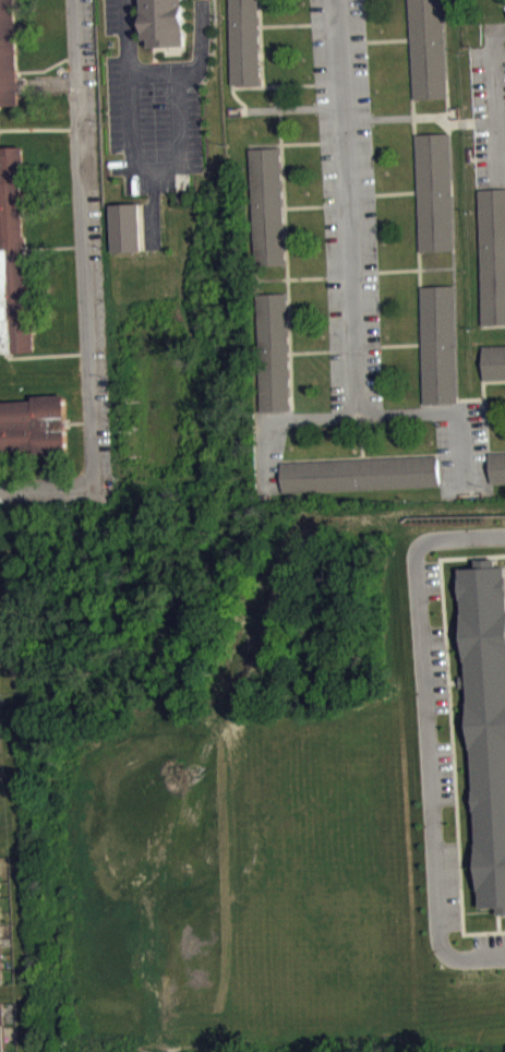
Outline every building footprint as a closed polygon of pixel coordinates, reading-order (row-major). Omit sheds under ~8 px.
[(21,104),(0,105),(0,0),(15,0),(19,71),(21,104)] [(146,38),(143,0),(186,0),(188,44),(168,45),(152,47),(151,38),(146,38)] [(235,81),(262,80),(259,0),(231,0),(235,81)] [(413,98),(408,0),(440,0),(445,96),(413,98)] [(413,134),(420,250),(449,249),(445,133),(413,134)] [(10,352),(0,353),(0,148),(25,146),(28,179),(24,179),(28,249),(32,319),(36,319),(38,350),(10,352)] [(250,150),(252,150),(279,147),(281,207),(284,264),(255,265),(250,150)] [(478,189),(504,188),(504,321),(482,322),(478,189)] [(111,204),(113,250),(143,249),(142,204),(111,204)] [(421,286),(423,344),(425,403),(459,402),(459,398),(454,285),(453,286),(421,286)] [(263,410),(290,410),(288,352),(286,292),(257,292),(263,410)] [(486,378),(504,377),(504,345),(484,346),(486,378)] [(36,450),(0,451),(0,402),(35,401),(36,396),(65,395),(71,453),(37,455),(36,450)] [(492,482),(504,482),(504,452),(491,453),(492,482)] [(282,463),(284,492),(440,486),(438,455),(363,458),(282,463)] [(468,681),(480,907),(495,907),(497,906),(497,913),(504,913),(504,567),(489,567),(461,569),(468,681)]
